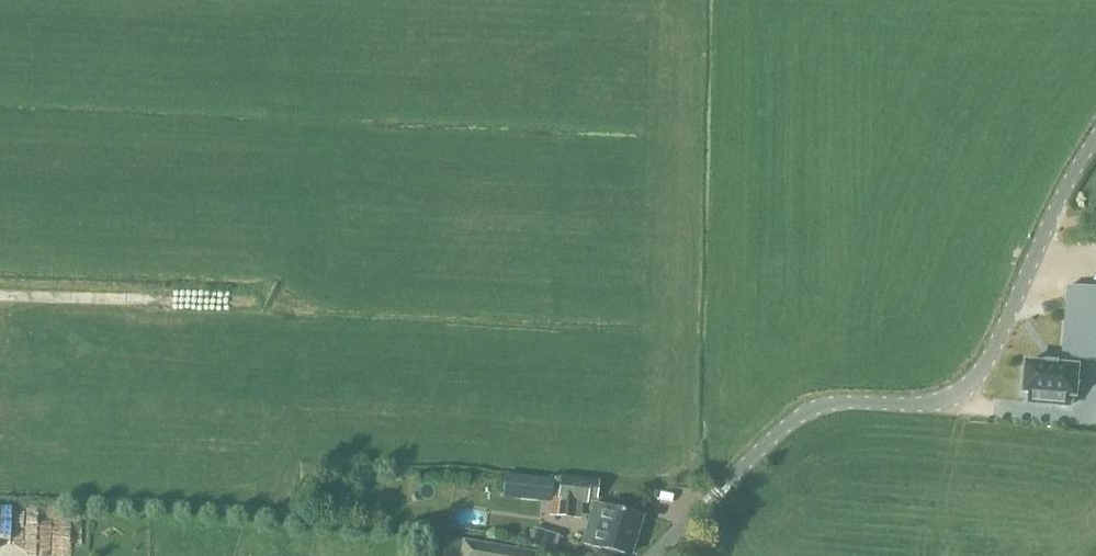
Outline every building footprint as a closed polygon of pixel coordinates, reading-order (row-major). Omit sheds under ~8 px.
[(1095,360),(1095,288),(1069,287),(1064,358),(1095,360)] [(1028,363),(1025,393),(1031,393),(1030,402),(1071,406),(1071,397),(1077,397),(1079,368),(1060,366),(1060,363),(1048,362),(1047,365),(1028,363)] [(561,500),(596,503),(598,482),(562,478),(561,483),(555,483),(555,480),(522,476),(520,499),(553,502),(554,494),(561,494),(561,500)] [(582,534),(596,538),(593,548),(631,555),(642,517),(605,506),(602,518),(587,514),(582,534)] [(21,513),(0,513),(0,536),(21,536),(21,513)] [(447,538),(444,555),(537,555),(537,552),(447,538)]
